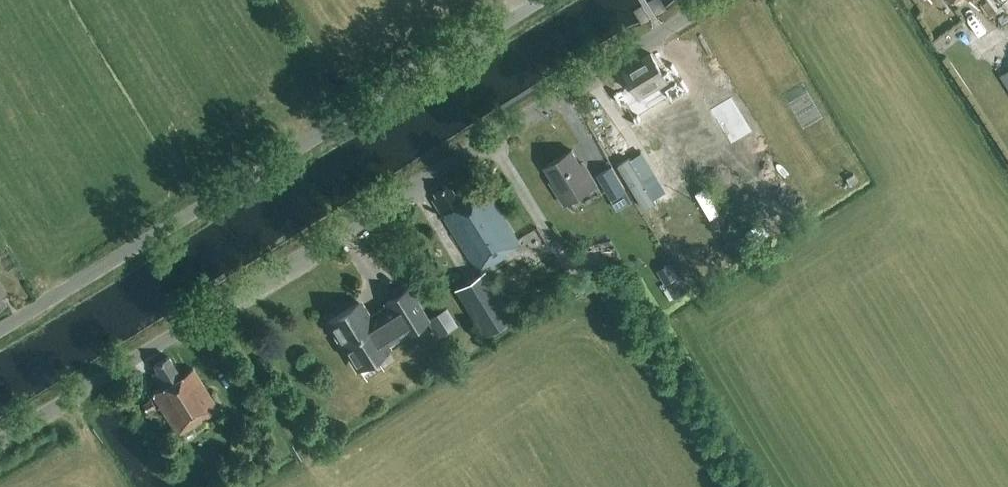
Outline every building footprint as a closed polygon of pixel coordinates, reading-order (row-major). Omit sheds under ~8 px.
[(663,75),(651,54),(624,70),(632,83),(615,93),(621,104),(625,102),(636,121),(640,119),(638,116),(670,97),(671,100),(688,90),(675,68),(663,75)] [(680,98),(665,107),(684,139),(710,124),(703,113),(692,119),(680,98)] [(730,98),(709,111),(730,145),(750,132),(730,98)] [(584,171),(571,150),(545,166),(554,180),(551,182),(565,204),(597,184),(587,169),(584,171)] [(627,192),(615,168),(613,165),(599,174),(612,199),(618,210),(632,201),(627,192)] [(484,193),(476,181),(455,194),(448,185),(434,193),(437,198),(432,201),(478,271),(491,263),(492,265),(509,254),(507,251),(520,243),(487,191),(484,193)] [(760,223),(750,231),(758,243),(769,236),(760,223)] [(678,276),(670,263),(657,271),(665,285),(678,276)] [(490,331),(507,319),(513,316),(485,272),(462,286),(490,331)] [(666,287),(674,299),(688,290),(680,278),(666,287)] [(374,316),(365,314),(358,302),(329,321),(358,369),(388,350),(384,344),(405,331),(407,334),(426,322),(406,290),(387,302),(390,306),(374,316)] [(431,318),(427,321),(437,337),(457,325),(446,308),(431,318)] [(180,376),(168,357),(154,365),(157,371),(152,374),(161,388),(152,394),(178,435),(218,410),(192,368),(180,376)] [(155,408),(150,400),(142,405),(147,413),(155,408)]
